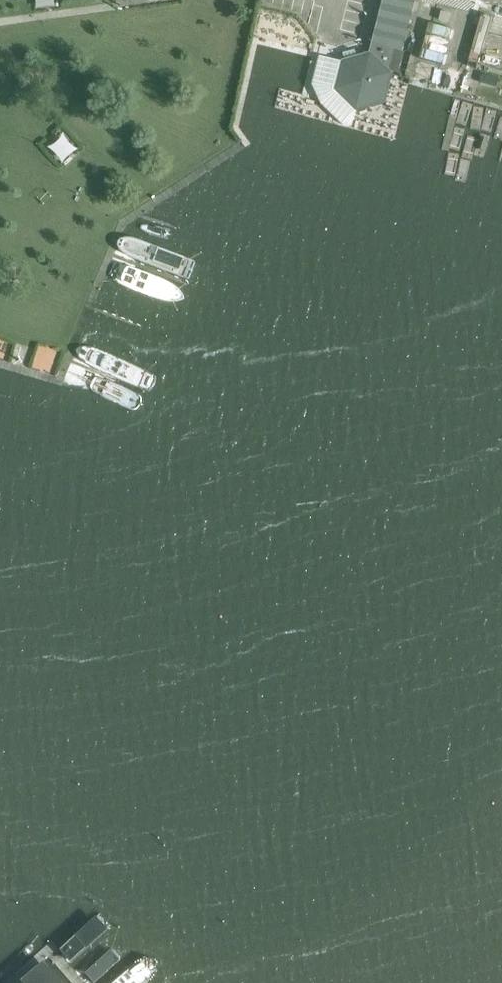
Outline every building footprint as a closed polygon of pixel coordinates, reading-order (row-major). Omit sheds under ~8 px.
[(312,85),(321,103),(343,124),(353,127),(358,107),(384,101),(391,73),(391,72),(397,48),(402,50),(414,0),(384,0),(371,53),(359,57),(357,50),(344,54),(346,61),(344,61),(344,63),(320,57),(312,85)] [(482,14),(469,61),(479,64),(492,17),(482,14)] [(483,65),(501,70),(501,45),(489,42),(483,65)]
